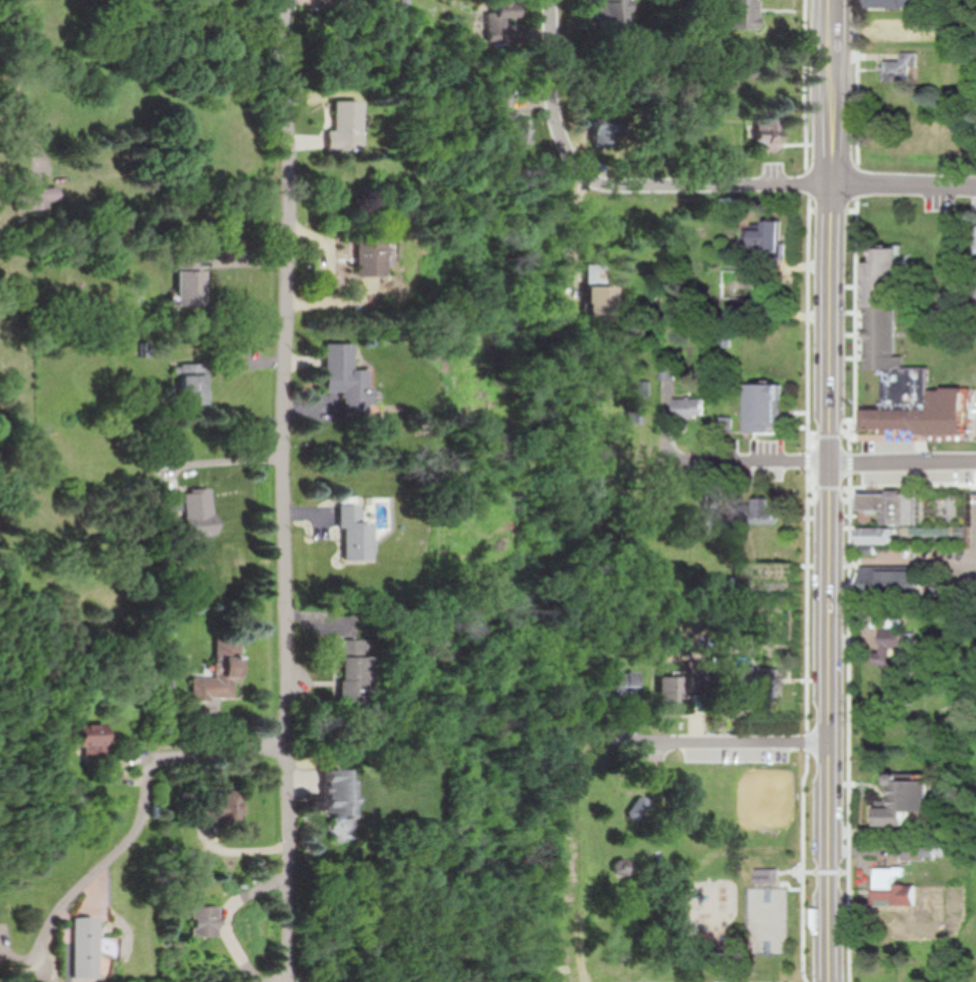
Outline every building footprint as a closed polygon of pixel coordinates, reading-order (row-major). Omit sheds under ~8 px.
[(519,32),(519,0),(493,0),(493,32),(519,32)] [(600,32),(626,31),(625,0),(600,0),(600,32)] [(723,28),(755,28),(755,0),(723,0),(723,28)] [(890,39),(890,31),(872,31),(872,40),(890,39)] [(884,61),(884,81),(917,81),(917,53),(901,53),(901,61),(884,61)] [(512,94),(492,94),(493,110),(512,110),(512,146),(530,145),(530,119),(522,119),(522,111),(513,111),(512,94)] [(331,100),(358,101),(359,148),(327,149),(326,131),(332,129),(331,100)] [(756,119),(756,151),(780,151),(780,119),(756,119)] [(593,125),(593,147),(613,147),(613,125),(593,125)] [(51,208),(50,202),(62,201),(60,187),(16,191),(18,212),(51,208)] [(765,259),(783,259),(783,220),(764,220),(764,229),(744,229),(744,245),(765,245),(765,259)] [(355,246),(355,275),(383,274),(381,244),(368,243),(355,243),(355,246)] [(866,431),(913,431),(913,440),(966,441),(966,390),(931,390),(931,369),(905,369),(905,356),(898,356),(899,248),(875,248),(875,262),(866,262),(866,431)] [(178,258),(178,305),(204,305),(204,272),(198,270),(198,256),(178,258)] [(606,264),(586,264),(587,315),(607,315),(606,264)] [(324,343),(325,389),(340,391),(340,397),(342,409),(368,410),(366,371),(351,368),(352,342),(324,343)] [(674,362),(660,362),(660,380),(674,380),(674,362)] [(181,363),(180,403),(204,403),(206,364),(181,363)] [(747,384),(785,385),(784,427),(769,427),(769,434),(746,433),(747,384)] [(674,396),(705,398),(705,416),(694,416),(694,418),(673,417),(674,396)] [(183,493),(188,536),(218,532),(212,490),(183,493)] [(863,493),(919,494),(919,525),(965,527),(965,540),(898,540),(893,540),(893,545),(877,546),(877,553),(863,553),(863,528),(885,528),(884,512),(862,511),(863,493)] [(779,524),(756,525),(756,516),(756,499),(775,498),(775,516),(778,516),(779,524)] [(339,504),(339,559),(370,560),(369,522),(361,522),(360,504),(339,504)] [(862,565),(920,565),(921,598),(862,598),(862,565)] [(195,677),(195,698),(234,698),(234,682),(239,682),(239,638),(216,639),(216,677),(195,677)] [(892,664),(891,675),(905,676),(907,639),(885,638),(883,663),(892,664)] [(340,640),(337,704),(363,705),(366,641),(340,640)] [(779,667),(781,697),(756,697),(756,687),(719,688),(719,667),(749,667),(779,667)] [(637,672),(637,685),(632,686),(632,694),(623,694),(623,689),(618,689),(617,700),(589,700),(589,675),(597,675),(597,668),(615,668),(615,672),(637,672)] [(657,676),(679,676),(680,708),(657,708),(657,676)] [(107,735),(81,735),(81,747),(88,746),(88,758),(108,758),(107,735)] [(322,770),(324,816),(350,816),(349,780),(342,780),(342,770),(322,770)] [(902,778),(935,778),(935,810),(911,810),(910,824),(880,824),(880,804),(896,804),(896,782),(892,782),(891,779),(891,776),(892,773),(894,771),(898,770),(901,771),(903,774),(903,776),(902,778)] [(240,822),(240,796),(198,795),(198,821),(240,822)] [(927,846),(927,858),(892,858),(892,846),(927,846)] [(756,864),(779,865),(778,882),(755,882),(753,874),(755,866),(756,864)] [(896,884),(896,868),(877,868),(876,903),(917,904),(917,884),(896,884)] [(193,906),(193,936),(220,936),(220,906),(193,906)]
